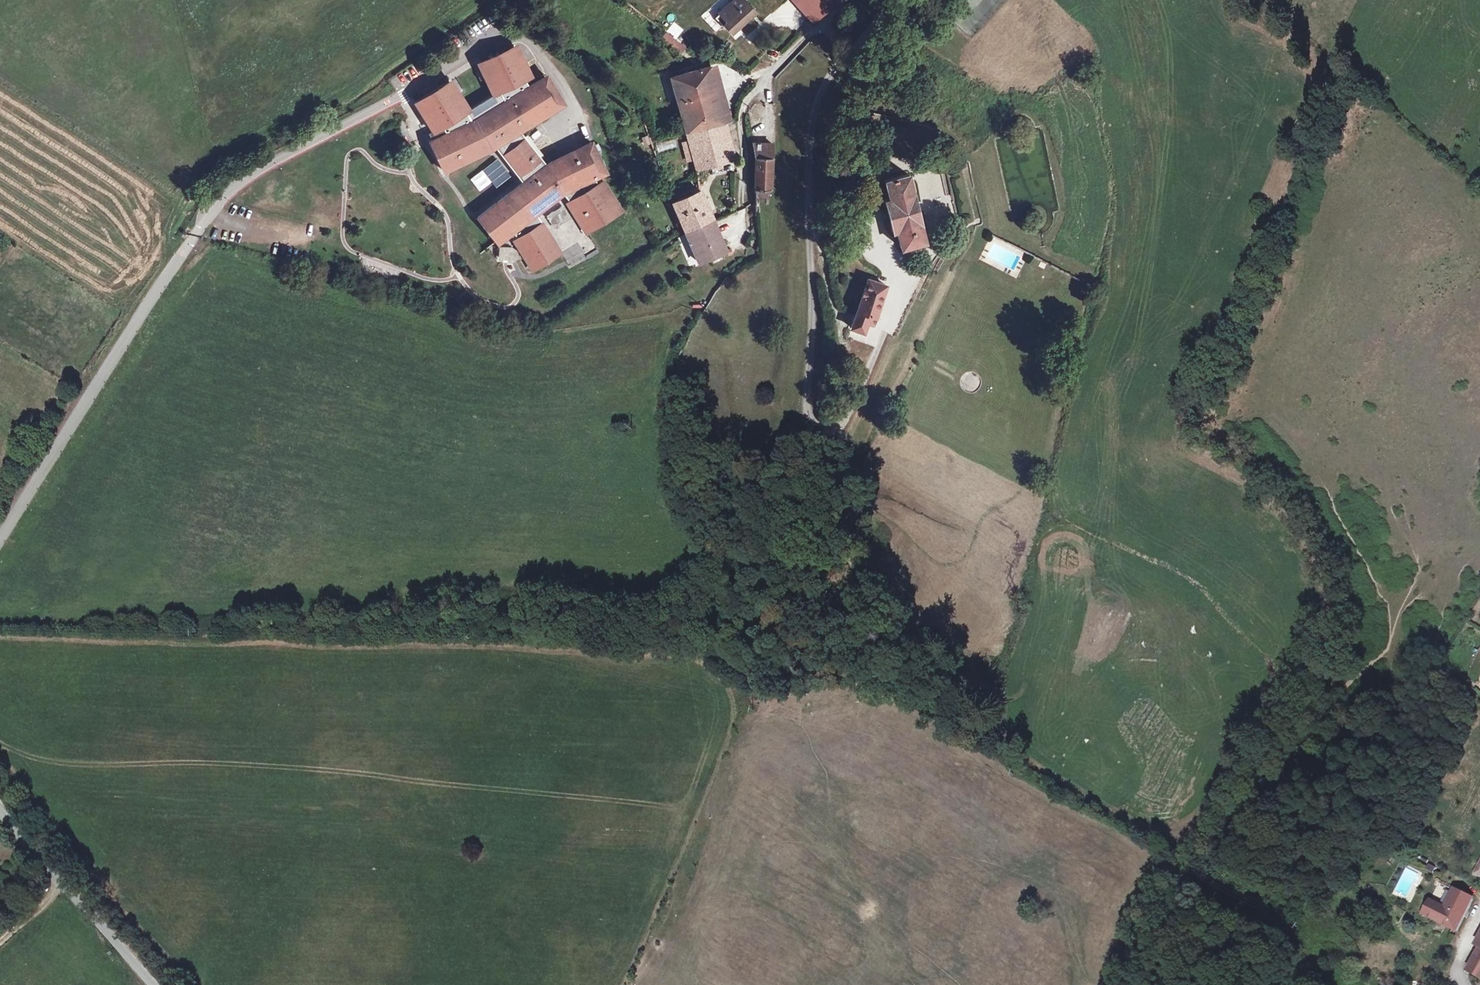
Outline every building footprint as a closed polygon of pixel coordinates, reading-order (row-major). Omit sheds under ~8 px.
[(715,17),(722,26),(725,24),(732,32),(747,17),(746,15),(751,9),(743,0),(733,0),(715,17)] [(795,2),(813,22),(823,13),(811,0),(797,0),(795,2)] [(823,13),(834,1),(833,0),(811,0),(823,13)] [(685,48),(666,33),(661,39),(681,53),(685,48)] [(560,252),(537,214),(566,196),(569,201),(567,203),(585,232),(621,210),(600,175),(605,172),(593,145),(578,152),(549,166),(542,171),(530,154),(533,152),(528,145),(525,147),(514,133),(555,108),(538,79),(528,85),(524,78),(528,77),(518,56),(486,71),(496,92),(499,91),(504,100),(472,121),(449,84),(420,102),(440,136),(429,141),(443,170),(496,145),(523,181),(478,217),(498,243),(513,232),(516,237),(514,240),(532,269),(560,252)] [(708,66),(670,76),(688,140),(694,160),(696,170),(735,159),(708,66)] [(694,160),(688,140),(680,142),(686,163),(694,160)] [(772,143),(753,143),(756,158),(755,190),(769,190),(770,190),(772,143)] [(482,171),(496,188),(511,175),(497,158),(482,171)] [(914,180),(888,185),(892,204),(889,205),(895,236),(900,235),(904,252),(928,247),(914,180)] [(699,190),(672,202),(685,232),(713,220),(699,190)] [(769,190),(755,190),(755,200),(769,200),(769,190)] [(713,220),(685,232),(699,262),(726,250),(721,240),(717,242),(713,234),(718,232),(713,220)] [(685,235),(679,237),(683,247),(689,245),(685,235)] [(868,279),(846,342),(857,346),(866,322),(872,324),(885,285),(868,279)] [(1472,875),(1479,880),(1479,860),(1472,875)] [(1428,900),(1421,915),(1453,932),(1469,901),(1452,891),(1443,908),(1428,900)] [(1233,926),(1228,924),(1221,920),(1214,934),(1221,938),(1225,930),(1229,933),(1233,926)] [(1466,971),(1479,978),(1479,947),(1466,971)]
